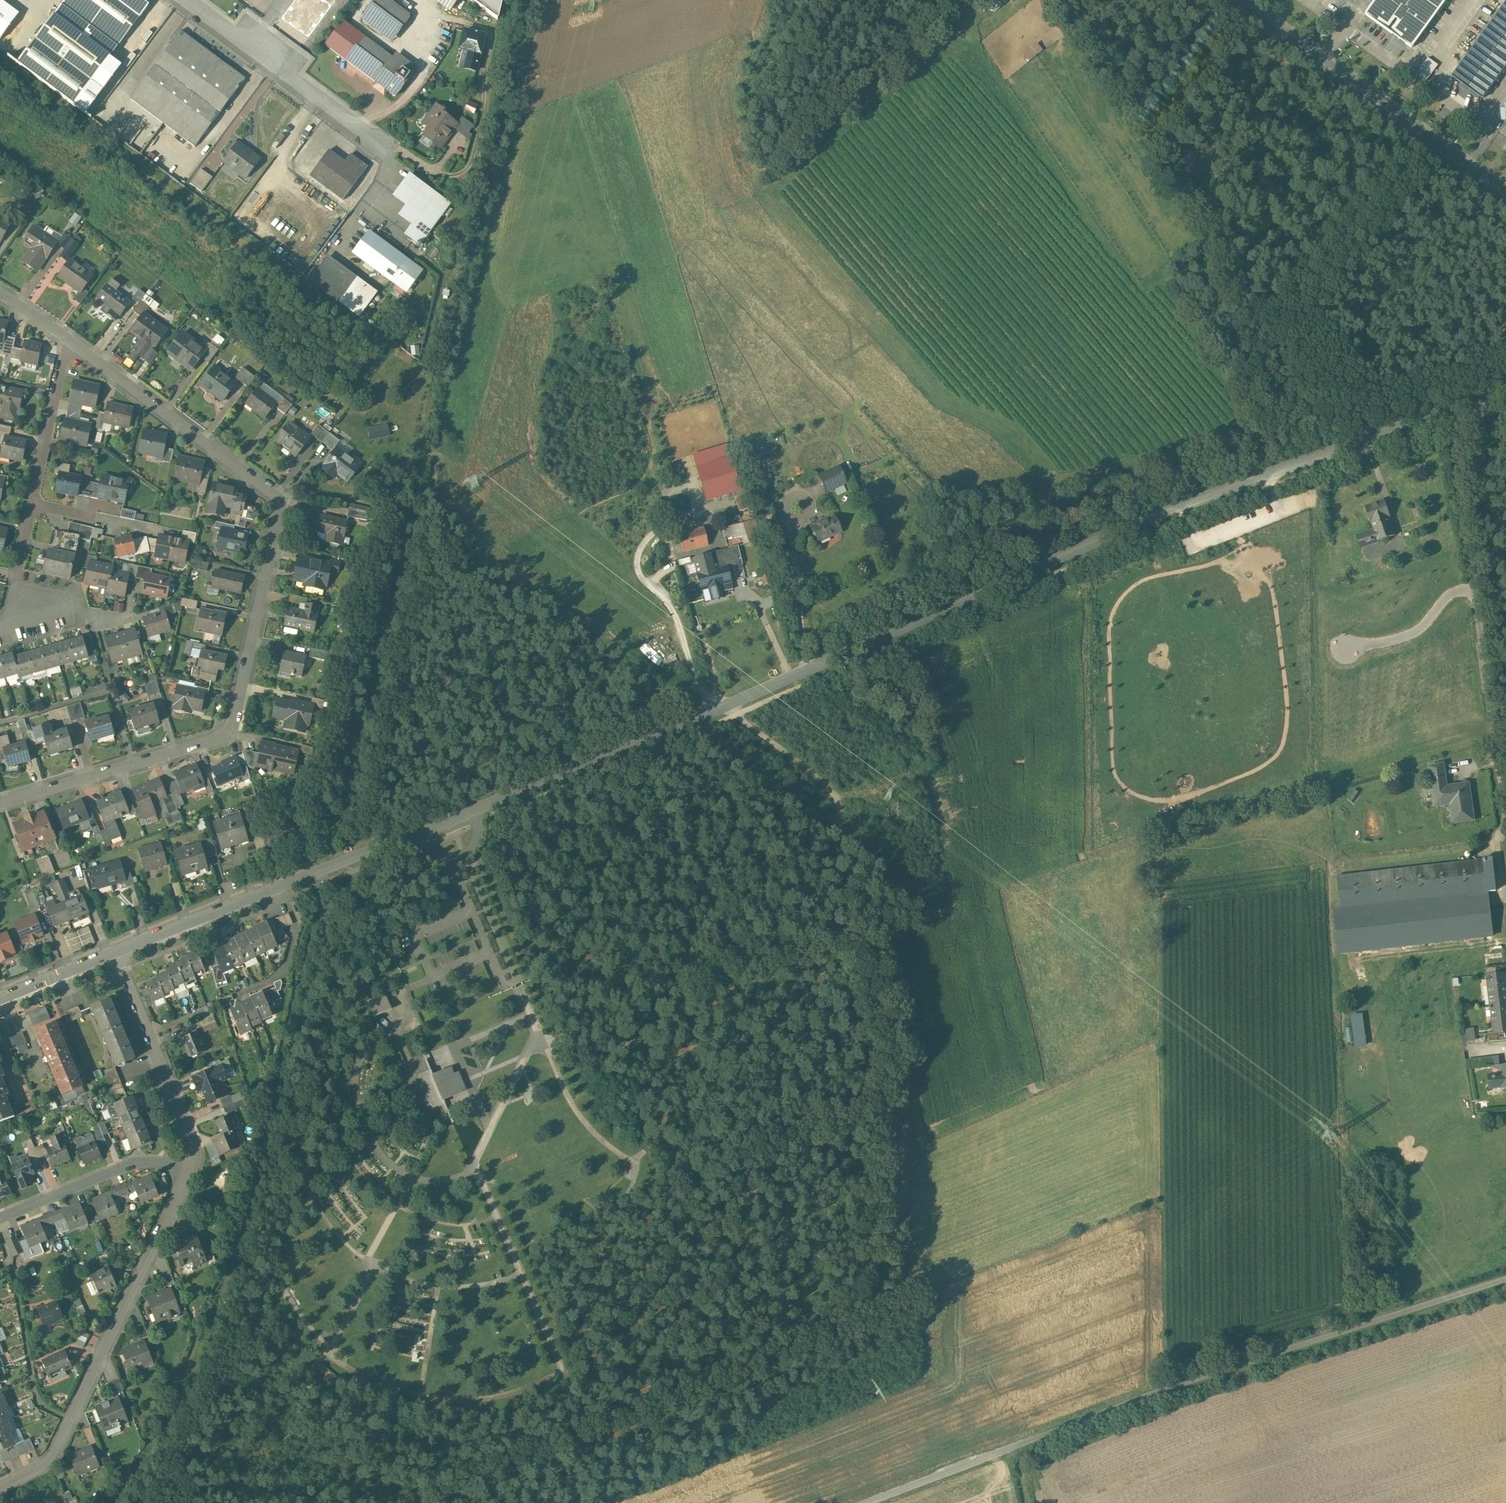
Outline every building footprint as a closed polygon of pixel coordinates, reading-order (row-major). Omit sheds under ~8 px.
[(0,0),(0,38),(7,43),(25,19),(0,0)] [(61,4),(117,45),(146,6),(138,0),(64,0),(61,4)] [(386,0),(375,0),(361,19),(390,40),(408,17),(386,0)] [(460,0),(447,0),(441,8),(453,17),(463,3),(460,0)] [(499,12),(502,0),(484,0),(499,12)] [(1365,14),(1412,48),(1446,0),(1376,0),(1365,14)] [(1452,77),(1482,99),(1505,66),(1505,3),(1452,77)] [(61,4),(53,14),(109,56),(117,45),(61,4)] [(53,14),(34,39),(91,80),(109,56),(53,14)] [(245,78),(180,29),(129,98),(194,146),(245,78)] [(476,71),(485,36),(464,31),(460,48),(469,51),(465,68),(476,71)] [(412,70),(363,35),(345,59),(394,95),(412,70)] [(91,80),(34,39),(17,63),(73,104),(91,80)] [(1042,41),(1025,51),(1030,60),(1047,50),(1042,41)] [(472,100),(468,108),(476,112),(480,104),(472,100)] [(449,114),(436,104),(429,113),(432,115),(425,123),(430,127),(424,134),(439,147),(456,124),(447,117),(449,114)] [(260,159),(238,143),(226,159),(233,165),(231,167),(246,178),(260,159)] [(344,162),(327,149),(309,174),(341,198),(367,166),(349,153),(344,162)] [(201,169),(190,184),(201,192),(212,177),(201,169)] [(449,204),(408,174),(393,194),(408,204),(400,213),(413,223),(406,232),(419,244),(449,204)] [(21,203),(13,218),(22,224),(32,209),(21,203)] [(0,220),(0,242),(11,223),(2,218),(1,221),(0,220)] [(57,242),(33,226),(27,236),(36,242),(23,262),(37,271),(46,257),(46,258),(57,242)] [(420,268),(368,231),(353,252),(403,290),(420,268)] [(65,234),(58,244),(65,249),(72,239),(65,234)] [(65,249),(60,256),(66,261),(78,244),(72,239),(65,249)] [(364,285),(326,256),(309,279),(348,307),(364,285)] [(92,276),(70,260),(58,276),(80,292),(81,292),(83,289),(92,276)] [(120,285),(111,279),(107,284),(107,283),(96,298),(110,309),(107,314),(115,321),(119,316),(120,316),(131,301),(116,290),(120,285)] [(376,293),(364,285),(348,307),(359,316),(376,293)] [(81,292),(80,292),(75,300),(80,304),(88,293),(83,289),(81,292)] [(139,289),(132,298),(138,303),(141,299),(145,294),(139,289)] [(150,306),(141,299),(138,303),(133,311),(140,317),(144,313),(150,306)] [(144,313),(140,317),(130,331),(136,336),(152,348),(153,349),(167,330),(144,313)] [(0,320),(0,342),(3,343),(1,353),(4,354),(8,337),(5,336),(8,322),(0,320)] [(205,349),(183,332),(167,353),(175,359),(176,357),(192,369),(200,357),(206,350),(205,349)] [(152,348),(136,336),(133,340),(133,343),(137,346),(134,349),(135,353),(139,355),(141,355),(144,357),(143,359),(150,364),(157,354),(151,349),(152,348)] [(15,339),(8,337),(4,354),(11,356),(13,348),(15,339)] [(42,345),(25,341),(23,350),(21,359),(38,362),(42,345)] [(210,343),(205,349),(206,350),(200,357),(208,363),(218,349),(210,343)] [(23,350),(13,348),(11,356),(11,359),(20,361),(21,359),(23,350)] [(134,349),(128,358),(133,362),(139,355),(135,353),(134,349)] [(214,366),(200,385),(209,392),(210,390),(223,400),(222,402),(236,383),(214,366)] [(255,377),(245,369),(237,379),(248,387),(255,377)] [(99,386),(75,381),(70,401),(82,404),(94,407),(99,386)] [(9,408),(7,419),(15,420),(17,410),(19,410),(23,391),(0,386),(0,406),(9,408)] [(257,388),(245,404),(265,418),(276,403),(257,388)] [(292,405),(283,398),(276,407),(285,414),(292,405)] [(82,404),(70,401),(68,410),(80,413),(82,404)] [(133,409),(108,403),(106,413),(104,422),(128,428),(133,409)] [(80,413),(68,410),(67,419),(78,422),(80,413)] [(99,412),(95,429),(102,430),(104,422),(106,413),(99,412)] [(67,419),(66,419),(61,440),(86,445),(90,424),(78,422),(67,419)] [(309,438),(289,422),(275,441),(295,456),(309,438)] [(373,438),(393,434),(391,423),(370,427),(373,438)] [(0,425),(0,432),(9,434),(11,428),(0,425)] [(329,432),(318,425),(311,434),(322,442),(329,432)] [(154,432),(143,430),(139,452),(162,457),(164,448),(166,435),(154,433),(154,432)] [(339,440),(329,432),(322,442),(332,450),(339,440)] [(26,441),(6,437),(5,444),(3,444),(1,454),(9,456),(9,458),(22,461),(26,441)] [(174,450),(164,448),(162,457),(161,461),(171,463),(174,450)] [(359,466),(336,448),(324,463),(325,464),(321,470),(329,475),(333,470),(347,481),(359,466)] [(740,490),(730,455),(695,466),(706,501),(740,490)] [(204,462),(178,457),(174,478),(198,484),(199,484),(200,478),(204,462)] [(81,477),(68,475),(70,465),(56,462),(54,474),(59,475),(56,491),(77,495),(81,477)] [(838,466),(818,475),(826,493),(846,483),(838,466)] [(0,475),(0,484),(2,485),(6,485),(8,477),(0,475)] [(128,481),(102,476),(100,488),(98,497),(99,497),(99,496),(115,499),(115,500),(124,502),(128,481)] [(208,479),(200,478),(199,484),(198,484),(197,492),(205,493),(208,479)] [(93,482),(84,480),(81,495),(90,497),(93,482)] [(98,483),(93,482),(90,497),(98,499),(99,497),(98,497),(100,488),(97,487),(98,483)] [(237,488),(213,483),(209,502),(210,503),(208,512),(219,515),(221,505),(232,508),(233,508),(235,498),(237,488)] [(748,495),(735,499),(738,511),(752,508),(748,495)] [(244,500),(235,498),(233,508),(232,508),(232,511),(241,513),(243,505),(244,500)] [(1384,501),(1365,507),(1371,524),(1372,524),(1374,529),(1378,542),(1395,536),(1389,518),(1390,518),(1384,501)] [(255,508),(243,505),(241,513),(240,518),(253,520),(255,508)] [(368,512),(349,508),(347,516),(366,520),(368,512)] [(136,512),(122,509),(120,517),(134,520),(136,512)] [(772,509),(760,513),(763,523),(775,520),(772,509)] [(834,515),(810,525),(817,542),(841,532),(834,515)] [(347,522),(320,516),(317,530),(333,533),(330,543),(341,545),(342,537),(343,537),(347,522)] [(775,520),(763,523),(767,535),(779,531),(775,520)] [(234,525),(216,521),(214,527),(221,529),(233,531),(234,525)] [(82,525),(70,522),(67,533),(79,536),(82,525)] [(93,528),(82,525),(79,536),(79,538),(90,541),(93,528)] [(703,526),(677,532),(681,552),(707,546),(703,526)] [(233,531),(221,529),(217,548),(239,552),(240,547),(244,548),(247,534),(233,531)] [(1360,548),(1378,542),(1374,529),(1356,536),(1360,548)] [(196,533),(183,530),(181,540),(188,542),(194,543),(196,533)] [(67,533),(62,532),(59,548),(64,549),(63,554),(75,556),(79,538),(79,536),(67,533)] [(174,539),(159,535),(158,540),(155,552),(155,556),(169,559),(174,539)] [(146,537),(132,540),(132,536),(114,539),(118,556),(134,553),(135,555),(149,552),(147,538),(146,537)] [(158,540),(147,538),(149,552),(155,552),(158,540)] [(181,540),(174,539),(169,559),(184,562),(188,542),(181,540)] [(738,546),(694,557),(698,573),(702,589),(730,582),(726,568),(742,564),(738,546)] [(64,549),(59,548),(58,553),(48,550),(43,572),(70,578),(75,556),(63,554),(64,549)] [(97,557),(87,555),(84,567),(91,569),(93,562),(96,563),(97,557)] [(330,564),(298,557),(294,580),(305,582),(304,586),(313,588),(318,583),(326,585),(327,583),(329,582),(330,576),(328,575),(329,570),(337,572),(339,563),(331,561),(330,564)] [(209,563),(191,559),(189,567),(207,571),(209,563)] [(96,563),(93,562),(91,569),(88,584),(108,588),(112,571),(113,567),(96,563)] [(138,566),(129,564),(127,574),(128,574),(127,580),(135,581),(135,578),(138,566)] [(152,569),(138,566),(135,578),(144,580),(146,574),(151,575),(152,569)] [(244,577),(215,570),(211,586),(241,593),(244,577)] [(127,574),(112,571),(108,588),(107,592),(108,592),(109,588),(115,590),(114,594),(124,596),(127,580),(128,574),(127,574)] [(702,589),(698,573),(688,575),(692,591),(702,589)] [(151,575),(146,574),(144,580),(141,593),(166,598),(170,579),(151,575)] [(197,602),(182,598),(180,606),(196,609),(197,602)] [(173,604),(158,608),(160,614),(165,613),(166,616),(176,613),(173,604)] [(304,612),(288,609),(285,625),(296,627),(295,628),(296,628),(313,632),(318,607),(306,604),(304,612)] [(218,613),(201,609),(197,628),(205,630),(204,632),(221,635),(226,614),(219,612),(218,613)] [(160,614),(143,619),(149,636),(170,630),(166,616),(165,613),(160,614)] [(296,627),(285,625),(283,630),(284,631),(283,632),(295,634),(296,629),(296,628),(295,628),(296,627)] [(134,630),(125,632),(126,633),(120,635),(127,658),(138,654),(141,653),(137,641),(134,630)] [(120,635),(114,637),(114,636),(105,638),(109,651),(112,662),(116,661),(127,658),(120,635)] [(82,638),(67,643),(72,659),(86,655),(87,655),(85,648),(82,638)] [(149,659),(143,639),(137,641),(141,653),(138,654),(140,662),(149,659)] [(206,645),(193,642),(192,648),(201,650),(205,651),(206,645)] [(67,643),(53,647),(58,663),(72,659),(67,643)] [(92,646),(85,648),(87,655),(86,655),(87,659),(88,659),(89,662),(97,660),(92,646)] [(53,647),(40,651),(45,667),(58,663),(53,647)] [(326,652),(310,648),(309,657),(324,660),(326,652)] [(205,651),(201,650),(197,669),(203,671),(201,679),(215,682),(218,669),(223,670),(227,656),(205,651)] [(40,651),(27,655),(31,671),(45,667),(40,651)] [(112,662),(109,651),(103,653),(109,673),(118,671),(116,661),(112,662)] [(306,656),(284,651),(279,672),(280,672),(281,670),(291,672),(290,675),(293,675),(301,677),(306,656)] [(0,658),(0,664),(3,675),(17,671),(13,659),(12,655),(0,658)] [(27,655),(13,659),(17,671),(18,675),(31,671),(27,655)] [(31,671),(18,675),(19,679),(21,683),(33,679),(32,675),(33,675),(31,671)] [(156,680),(144,684),(148,697),(160,693),(156,680)] [(210,687),(198,684),(197,690),(205,692),(204,693),(208,694),(210,687)] [(197,690),(177,686),(173,705),(174,705),(173,710),(174,710),(174,708),(184,710),(184,712),(185,712),(186,708),(200,711),(204,693),(205,692),(197,690)] [(324,701),(312,698),(310,705),(313,705),(312,707),(322,709),(324,701)] [(310,705),(291,700),(290,703),(277,699),(273,716),(284,719),(284,717),(290,719),(288,729),(304,732),(307,720),(309,721),(312,707),(313,705),(310,705)] [(80,702),(66,706),(69,716),(71,722),(84,718),(80,702)] [(153,705),(130,711),(135,729),(150,724),(158,722),(153,705)] [(66,706),(47,712),(50,722),(69,716),(66,706)] [(108,716),(85,723),(90,741),(97,739),(98,740),(98,738),(113,734),(113,735),(114,735),(108,716)] [(29,735),(23,719),(17,721),(24,743),(25,743),(28,752),(34,750),(29,735)] [(150,724),(135,729),(136,734),(138,735),(150,732),(151,730),(150,724)] [(49,725),(33,730),(37,744),(45,741),(43,736),(52,734),(49,725)] [(52,734),(43,736),(45,741),(49,754),(72,747),(67,730),(52,734)] [(0,737),(0,750),(3,750),(8,767),(30,760),(28,752),(25,743),(24,743),(11,747),(7,735),(0,737)] [(298,751),(269,744),(261,742),(259,753),(256,765),(270,768),(270,770),(272,771),(272,769),(293,773),(298,751)] [(313,747),(301,745),(300,752),(311,755),(313,747)] [(259,753),(243,750),(242,751),(245,762),(250,768),(256,767),(256,765),(259,753)] [(235,757),(227,760),(228,762),(212,768),(219,785),(236,778),(234,775),(240,773),(241,773),(238,766),(235,757)] [(245,762),(238,766),(241,773),(240,773),(244,781),(250,779),(245,762)] [(196,765),(174,773),(182,793),(203,784),(204,784),(200,776),(196,765)] [(1431,766),(1432,779),(1444,778),(1443,765),(1431,766)] [(212,788),(206,773),(200,776),(204,784),(203,784),(206,790),(212,788)] [(1444,778),(1432,779),(1434,799),(1450,798),(1452,821),(1474,819),(1471,784),(1445,785),(1444,778)] [(159,779),(139,788),(145,804),(150,802),(165,796),(159,779)] [(150,802),(145,804),(139,788),(133,790),(144,818),(155,813),(150,802)] [(113,796),(96,803),(104,821),(104,822),(114,819),(120,816),(120,817),(122,816),(121,813),(128,810),(129,812),(124,800),(120,791),(112,794),(113,796)] [(172,797),(166,799),(172,813),(178,811),(172,797)] [(135,813),(129,798),(124,800),(129,812),(130,815),(135,813)] [(80,801),(57,810),(64,828),(78,822),(81,829),(88,826),(90,829),(91,828),(87,819),(88,818),(85,812),(83,806),(82,807),(80,801)] [(91,810),(85,812),(88,818),(87,819),(91,828),(95,836),(101,834),(100,832),(91,810)] [(43,813),(35,816),(34,814),(25,818),(25,820),(13,825),(18,837),(17,837),(21,848),(22,848),(23,851),(54,838),(50,827),(49,828),(43,813)] [(231,819),(213,824),(221,849),(248,841),(240,816),(239,816),(231,819)] [(114,819),(104,822),(104,821),(102,822),(105,829),(110,840),(121,836),(114,819)] [(283,820),(278,825),(275,823),(273,825),(270,824),(266,827),(266,830),(261,831),(266,847),(266,848),(276,846),(275,843),(281,839),(283,841),(294,830),(283,820)] [(105,829),(100,832),(101,834),(104,843),(110,840),(105,829)] [(261,831),(252,834),(256,849),(266,847),(261,831)] [(17,837),(11,839),(19,858),(25,856),(23,851),(22,848),(21,848),(17,837)] [(211,838),(201,841),(202,844),(206,843),(209,855),(216,853),(211,838)] [(160,843),(137,850),(144,872),(154,869),(154,868),(167,864),(160,843)] [(202,844),(175,852),(182,875),(183,874),(183,873),(205,866),(206,867),(203,857),(209,855),(206,843),(202,844)] [(47,854),(35,859),(43,877),(55,873),(47,854)] [(1492,858),(1482,859),(1486,891),(1495,889),(1492,858)] [(1482,859),(1337,875),(1341,907),(1486,891),(1482,859)] [(119,861),(92,869),(96,883),(86,886),(88,891),(125,880),(123,875),(119,861)] [(92,869),(82,872),(86,886),(96,883),(92,869)] [(130,873),(123,875),(125,880),(126,887),(133,885),(130,873)] [(69,893),(63,879),(52,884),(61,904),(72,900),(69,893)] [(178,882),(172,884),(175,896),(182,894),(178,882)] [(40,886),(32,889),(38,904),(46,901),(40,886)] [(56,906),(47,910),(54,926),(75,918),(80,916),(88,913),(81,896),(80,896),(77,889),(69,893),(72,900),(61,904),(56,906)] [(1492,936),(1487,892),(1335,910),(1340,953),(1492,936)] [(46,901),(38,904),(41,912),(47,910),(45,905),(47,904),(46,901)] [(47,904),(45,905),(47,910),(56,906),(54,901),(47,904)] [(288,913),(267,922),(267,923),(273,937),(284,933),(282,928),(293,924),(288,913)] [(34,916),(15,923),(22,942),(30,939),(31,942),(37,939),(36,937),(42,934),(34,916)] [(267,923),(256,927),(256,928),(265,950),(277,945),(273,937),(267,923)] [(88,926),(66,935),(73,952),(95,943),(88,926)] [(256,928),(245,933),(245,934),(255,956),(266,951),(265,950),(256,928)] [(0,936),(0,958),(1,960),(8,958),(7,955),(14,952),(6,934),(0,936)] [(245,934),(234,939),(235,940),(244,961),(255,957),(255,956),(245,934)] [(235,940),(224,944),(224,945),(233,967),(244,962),(244,961),(235,940)] [(224,945),(213,950),(219,965),(222,972),(223,972),(234,968),(233,967),(224,945)] [(197,952),(192,954),(185,957),(186,959),(187,959),(192,973),(203,968),(197,952)] [(187,959),(175,964),(176,966),(177,966),(182,979),(184,982),(185,987),(194,983),(192,978),(194,977),(192,973),(187,959)] [(219,965),(212,967),(216,984),(226,980),(223,972),(222,972),(219,965)] [(177,966),(166,971),(166,973),(167,973),(172,986),(173,987),(184,982),(182,979),(177,966)] [(1487,974),(1490,1007),(1505,1005),(1505,972),(1487,974)] [(167,973),(156,978),(156,980),(157,980),(162,993),(163,993),(163,994),(174,989),(173,987),(172,986),(167,973)] [(157,980),(146,985),(147,988),(153,1001),(164,996),(163,994),(163,993),(162,993),(157,980)] [(275,987),(265,992),(270,1003),(281,999),(277,991),(280,990),(282,983),(280,980),(273,983),(275,987)] [(184,982),(173,987),(174,989),(175,993),(186,989),(185,987),(184,982)] [(153,1001),(147,988),(141,990),(148,1007),(154,1004),(153,1001)] [(272,1015),(262,993),(251,998),(252,999),(260,1020),(272,1015)] [(231,994),(221,998),(223,1004),(233,1000),(231,994)] [(385,994),(368,1001),(374,1016),(391,1010),(385,994)] [(252,999),(241,1004),(242,1007),(250,1027),(261,1022),(260,1020),(252,999)] [(133,1059),(109,1000),(92,1007),(116,1066),(133,1059)] [(48,1004),(29,1012),(35,1026),(54,1018),(48,1004)] [(1490,1007),(1493,1032),(1505,1031),(1505,1005),(1490,1007)] [(78,1006),(62,1013),(66,1023),(82,1016),(78,1006)] [(207,1006),(196,1011),(200,1020),(210,1016),(207,1006)] [(242,1007),(230,1012),(240,1034),(251,1029),(250,1027),(242,1007)] [(1361,1012),(1349,1013),(1351,1046),(1363,1045),(1361,1012)] [(200,1020),(199,1020),(202,1027),(215,1022),(212,1015),(210,1016),(200,1020)] [(82,1087),(56,1023),(35,1031),(62,1095),(82,1087)] [(1474,1028),(1462,1029),(1464,1041),(1476,1040),(1474,1028)] [(24,1031),(11,1037),(18,1053),(31,1047),(24,1031)] [(1493,1032),(1489,1033),(1490,1041),(1505,1040),(1505,1035),(1505,1031),(1493,1032)] [(197,1032),(181,1039),(189,1057),(196,1054),(197,1054),(205,1051),(197,1032)] [(1488,1066),(1499,1065),(1498,1056),(1487,1057),(1488,1066)] [(1488,1066),(1487,1057),(1466,1059),(1466,1068),(1488,1066)] [(14,1116),(5,1095),(8,1094),(1,1076),(5,1075),(0,1064),(0,1122),(14,1116)] [(1499,1065),(1499,1076),(1489,1076),(1490,1088),(1505,1087),(1505,1065),(1499,1065)] [(114,1066),(104,1071),(110,1086),(120,1081),(114,1066)] [(429,1071),(418,1075),(432,1108),(433,1108),(444,1104),(443,1101),(467,1091),(459,1072),(455,1073),(451,1067),(431,1075),(429,1071)] [(215,1080),(201,1086),(208,1103),(222,1097),(215,1080)] [(131,1097),(114,1104),(115,1107),(119,1116),(136,1108),(135,1108),(131,1098),(132,1098),(131,1097)] [(231,1097),(220,1101),(223,1107),(233,1103),(231,1097)] [(233,1103),(223,1107),(225,1113),(236,1109),(233,1103)] [(115,1107),(108,1110),(112,1119),(119,1116),(115,1107)] [(136,1108),(119,1116),(123,1127),(141,1120),(141,1119),(140,1119),(136,1109),(136,1108)] [(230,1115),(216,1121),(222,1137),(222,1138),(234,1133),(237,1132),(230,1115)] [(141,1120),(123,1127),(128,1138),(145,1131),(145,1130),(145,1131),(140,1120),(141,1120)] [(101,1131),(95,1133),(99,1144),(105,1141),(101,1131)] [(145,1131),(128,1138),(133,1149),(138,1147),(149,1142),(150,1142),(150,1141),(149,1142),(145,1131)] [(234,1133),(222,1138),(222,1137),(213,1141),(219,1155),(239,1146),(234,1133)] [(94,1142),(78,1149),(84,1163),(100,1156),(94,1142)] [(149,1142),(138,1147),(141,1153),(152,1148),(149,1142)] [(63,1144),(46,1151),(52,1165),(69,1158),(63,1144)] [(40,1145),(34,1148),(39,1158),(45,1156),(40,1145)] [(34,1148),(28,1150),(33,1161),(39,1158),(34,1148)] [(28,1159),(11,1165),(17,1180),(34,1173),(28,1159)] [(149,1176),(132,1183),(132,1184),(127,1186),(129,1193),(135,1190),(140,1203),(158,1196),(153,1183),(152,1183),(149,1176)] [(0,1181),(0,1198),(10,1194),(4,1179),(0,1181)] [(125,1183),(119,1185),(124,1195),(129,1193),(127,1186),(125,1183)] [(124,1195),(119,1185),(114,1187),(115,1191),(118,1198),(124,1195)] [(115,1191),(110,1193),(109,1193),(92,1200),(95,1207),(100,1220),(118,1212),(112,1200),(118,1198),(115,1191)] [(78,1203),(61,1210),(61,1211),(56,1213),(59,1220),(64,1217),(69,1230),(87,1223),(82,1210),(78,1203)] [(54,1210),(48,1212),(53,1222),(59,1220),(56,1213),(54,1210)] [(48,1212),(43,1215),(44,1218),(47,1225),(53,1222),(48,1212)] [(44,1218),(39,1220),(41,1227),(47,1225),(44,1218)] [(38,1220),(21,1227),(24,1234),(23,1234),(25,1239),(26,1239),(29,1247),(39,1242),(47,1239),(39,1220),(38,1220)] [(196,1235),(172,1244),(179,1261),(190,1256),(194,1266),(206,1262),(196,1235)] [(17,1243),(15,1237),(7,1241),(13,1256),(22,1252),(17,1243)] [(25,1239),(17,1243),(22,1252),(22,1253),(30,1250),(29,1247),(26,1239),(25,1239)] [(39,1242),(29,1247),(30,1250),(22,1253),(25,1260),(44,1253),(39,1242)] [(108,1268),(91,1275),(93,1281),(99,1293),(116,1286),(108,1268)] [(169,1271),(159,1275),(164,1287),(174,1283),(169,1271)] [(93,1281),(87,1284),(92,1296),(99,1293),(93,1281)] [(170,1288),(160,1292),(160,1293),(147,1298),(156,1321),(169,1316),(170,1318),(172,1317),(171,1316),(179,1313),(170,1288)] [(55,1302),(38,1310),(41,1317),(40,1317),(44,1325),(52,1321),(52,1322),(63,1318),(59,1309),(58,1309),(55,1302)] [(89,1320),(83,1307),(77,1310),(82,1323),(89,1320)] [(143,1324),(134,1327),(139,1339),(148,1336),(143,1324)] [(85,1343),(74,1338),(72,1343),(82,1348),(85,1343)] [(143,1341),(122,1349),(130,1372),(152,1363),(143,1341)] [(64,1351),(42,1361),(48,1375),(63,1368),(64,1370),(71,1367),(64,1351)] [(63,1368),(48,1375),(50,1378),(49,1378),(50,1380),(51,1379),(53,1383),(67,1377),(65,1373),(64,1370),(63,1368)] [(118,1380),(107,1384),(111,1396),(123,1392),(118,1380)] [(118,1398),(95,1407),(105,1431),(118,1425),(119,1427),(121,1427),(119,1423),(127,1421),(118,1398)] [(6,1421),(9,1419),(4,1408),(0,1410),(0,1423),(6,1421)] [(9,1433),(12,1432),(6,1421),(0,1423),(0,1437),(9,1433)] [(90,1427),(83,1430),(89,1445),(96,1442),(90,1427)] [(4,1449),(9,1447),(14,1445),(9,1433),(0,1437),(0,1451),(4,1449)] [(34,1449),(29,1438),(24,1440),(29,1451),(34,1449)] [(29,1451),(24,1440),(19,1443),(24,1453),(29,1451)] [(19,1443),(14,1445),(19,1456),(24,1453),(19,1443)] [(19,1456),(14,1445),(9,1447),(14,1458),(19,1456)] [(9,1447),(4,1449),(9,1460),(14,1458),(9,1447)] [(91,1447),(69,1456),(76,1473),(85,1470),(86,1472),(99,1467),(91,1447)] [(4,1449),(0,1451),(0,1454),(4,1462),(9,1460),(4,1449)]
